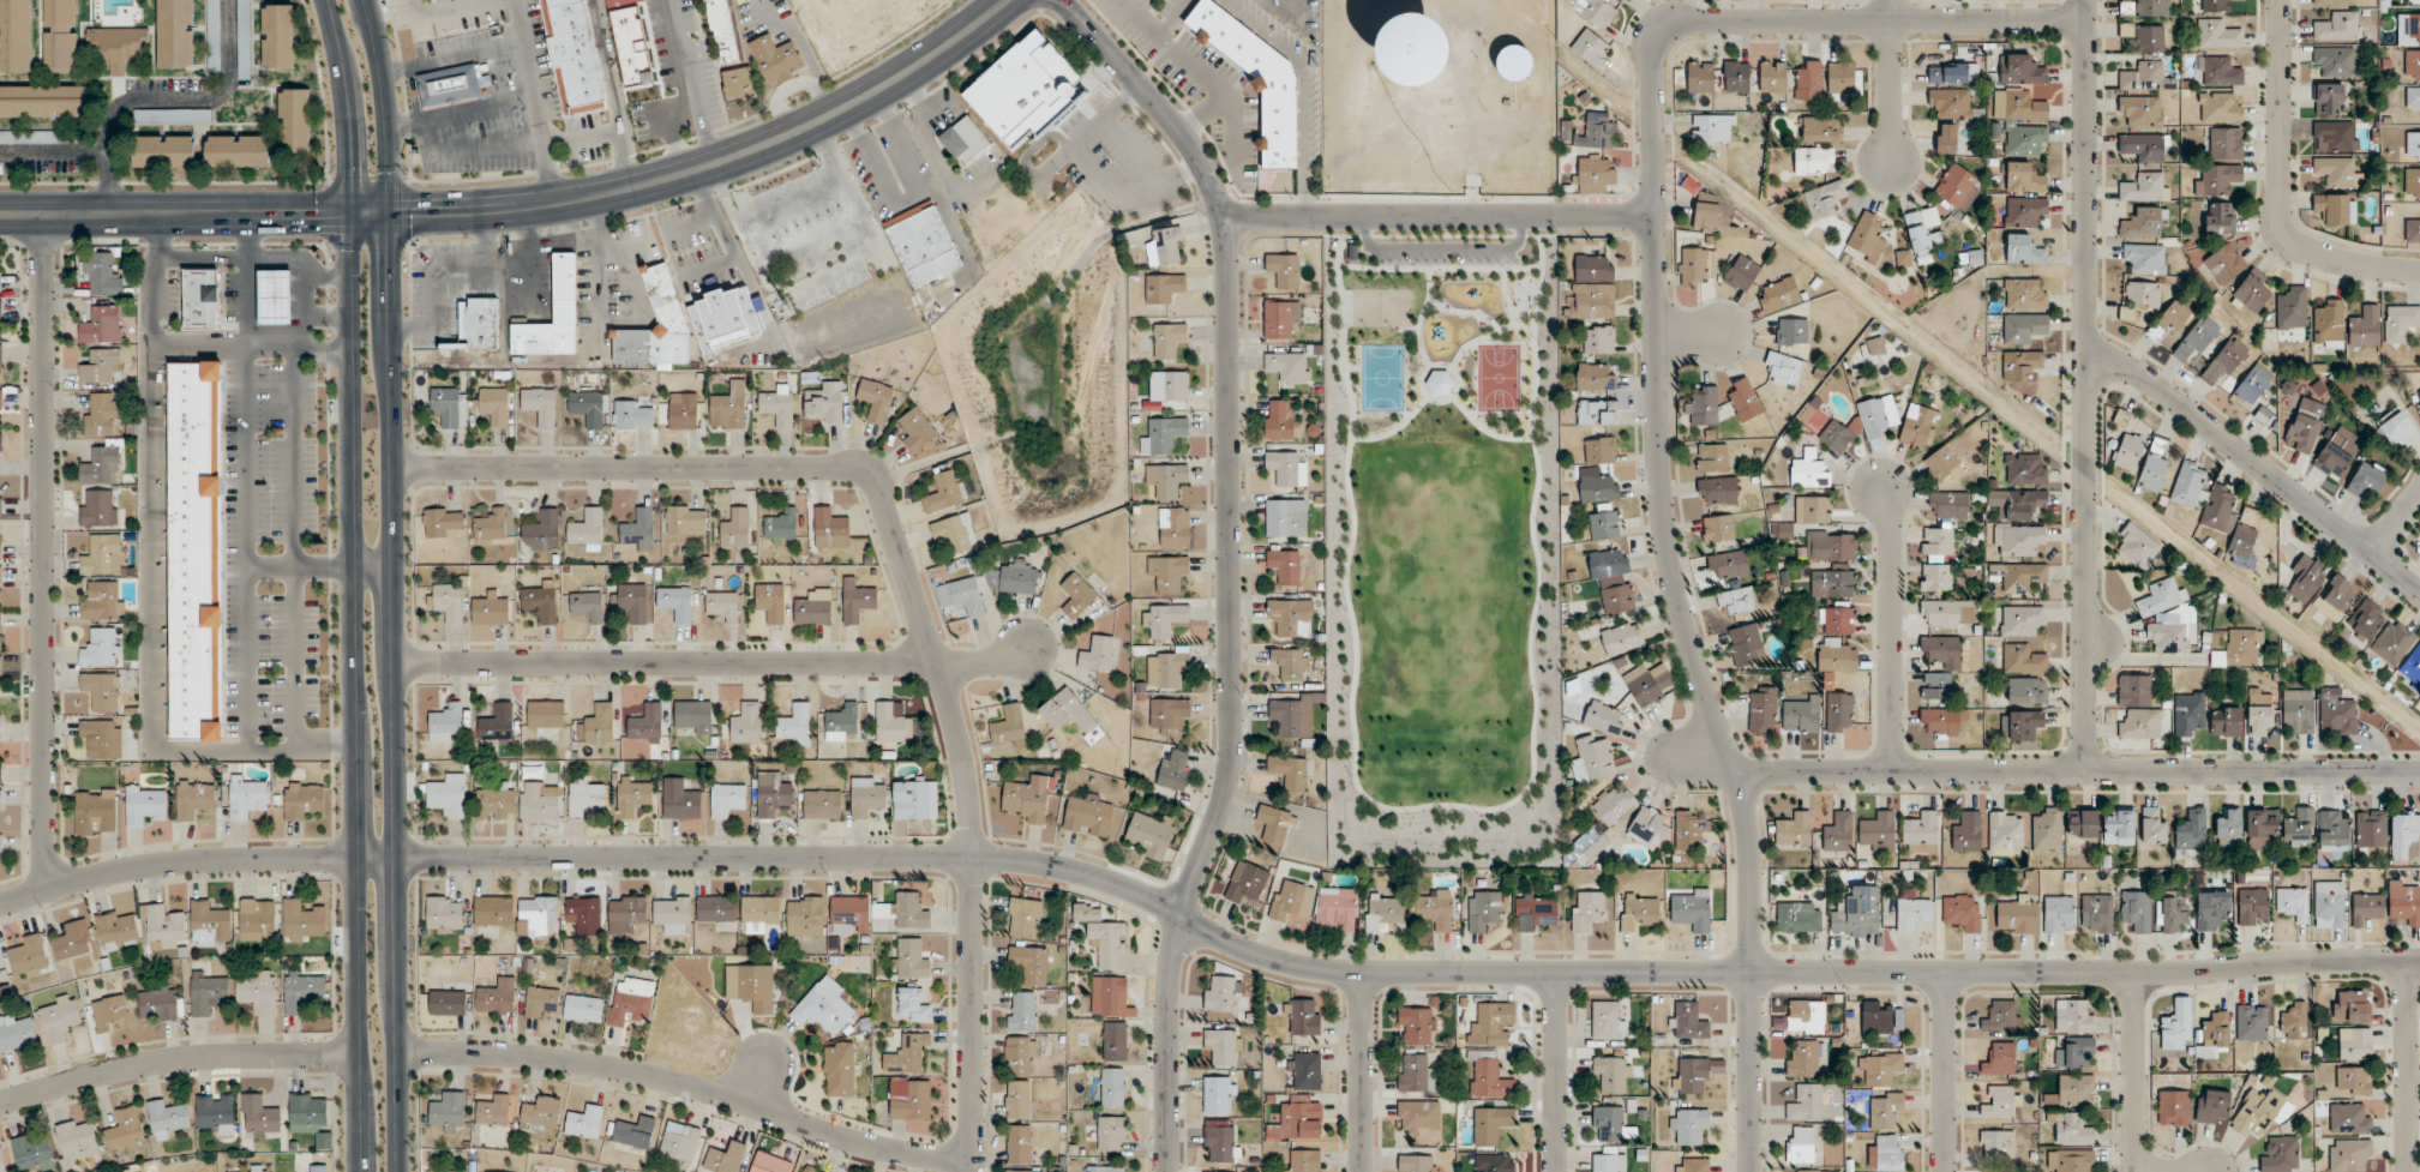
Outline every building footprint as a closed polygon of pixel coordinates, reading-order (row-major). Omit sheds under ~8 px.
[(33,72),(33,0),(0,0),(0,72),(33,72)] [(78,0),(45,0),(44,72),(77,72),(78,0)] [(158,68),(194,68),(194,0),(158,0),(158,68)] [(207,71),(220,71),(220,0),(207,0),(207,71)] [(250,78),(250,0),(238,0),(238,78),(250,78)] [(560,115),(605,107),(585,0),(539,0),(560,115)] [(739,60),(727,0),(704,0),(716,64),(739,60)] [(1296,168),(1296,62),(1211,0),(1200,0),(1181,25),(1209,46),(1205,46),(1260,85),(1260,168),(1296,168)] [(1618,2),(1620,0),(1561,0),(1601,31),(1621,5),(1618,2)] [(2135,3),(2120,3),(2120,14),(2170,15),(2170,0),(2135,0),(2135,3)] [(2202,12),(2230,12),(2230,0),(2202,0),(2202,12)] [(294,4),(262,4),(262,68),(294,68),(294,4)] [(2362,11),(2326,11),(2326,22),(2314,22),(2314,38),(2362,38),(2362,11)] [(1445,13),(1380,17),(1383,84),(1449,80),(1445,13)] [(2198,46),(2242,46),(2242,30),(2229,30),(2229,19),(2198,19),(2198,46)] [(2164,52),(2164,24),(2120,24),(2120,36),(2136,36),(2136,52),(2164,52)] [(148,27),(87,27),(87,49),(101,49),(101,61),(111,61),(111,75),(125,75),(125,60),(136,60),(136,50),(148,50),(148,27)] [(1570,47),(1595,68),(1612,47),(1587,27),(1570,47)] [(804,71),(792,37),(776,43),(772,32),(749,41),(766,86),(804,71)] [(1537,65),(1517,40),(1492,61),(1512,86),(1537,65)] [(2355,47),(2314,47),(2314,66),(2324,66),(2324,76),(2355,76),(2355,47)] [(1018,50),(976,87),(1014,130),(1032,115),(1040,124),(1051,114),(1055,119),(1091,87),(1057,49),(1043,61),(1035,52),(1026,60),(1018,50)] [(2406,81),(2419,81),(2419,49),(2406,49),(2406,81)] [(2035,53),(2000,53),(2000,83),(2046,83),(2046,65),(2035,65),(2035,53)] [(2230,56),(2199,56),(2199,84),(2243,84),(2243,68),(2230,68),(2230,56)] [(1821,60),(1796,60),(1796,100),(1821,100),(1821,60)] [(2120,71),(2120,90),(2176,90),(2176,77),(2164,77),(2164,60),(2132,60),(2132,71),(2120,71)] [(1750,91),(1750,61),(1725,61),(1725,91),(1750,91)] [(1787,61),(1760,61),(1760,91),(1787,91),(1787,61)] [(1855,61),(1829,61),(1829,92),(1855,92),(1855,61)] [(417,74),(423,107),(484,95),(477,62),(417,74)] [(1718,62),(1688,62),(1688,92),(1718,92),(1718,62)] [(1928,83),(1968,83),(1968,63),(1928,63),(1928,83)] [(721,71),(727,100),(755,95),(750,65),(721,71)] [(623,70),(633,124),(663,119),(657,81),(644,84),(641,67),(623,70)] [(2343,83),(2316,83),(2316,114),(2343,114),(2343,83)] [(88,116),(88,85),(0,85),(0,116),(88,116)] [(2419,107),(2419,121),(2419,86),(2407,86),(2407,107),(2419,107)] [(311,152),(311,88),(279,88),(279,152),(311,152)] [(1971,88),(1929,88),(1929,117),(1971,117),(1971,88)] [(1995,89),(1994,118),(2048,119),(2048,101),(2033,101),(2034,90),(1995,89)] [(2200,121),(2241,121),(2241,92),(2200,92),(2200,121)] [(2161,96),(2120,96),(2120,118),(2130,118),(2130,126),(2161,126),(2161,96)] [(211,108),(134,108),(134,121),(211,121),(211,108)] [(1615,148),(1616,123),(1608,123),(1608,112),(1586,111),(1585,147),(1615,148)] [(990,142),(966,114),(937,137),(961,166),(990,142)] [(1723,142),(1723,114),(1693,114),(1693,142),(1723,142)] [(1842,142),(1842,116),(1802,116),(1802,142),(1842,142)] [(2314,134),(2326,134),(2326,149),(2353,149),(2353,121),(2314,121),(2314,134)] [(1956,123),(1937,123),(1937,153),(1956,153),(1956,123)] [(2006,154),(2039,154),(2039,145),(2048,145),(2048,125),(2006,125),(2006,154)] [(2407,126),(2407,160),(2419,160),(2419,126),(2407,126)] [(2242,127),(2211,127),(2211,158),(2242,158),(2242,127)] [(28,130),(28,142),(64,142),(64,130),(28,130)] [(206,166),(270,166),(270,134),(206,134),(206,166)] [(2120,148),(2131,148),(2131,161),(2164,161),(2164,134),(2120,134),(2120,148)] [(134,135),(134,166),(197,166),(197,135),(134,135)] [(1834,147),(1795,147),(1795,173),(1834,173),(1834,147)] [(1604,193),(1604,182),(1616,182),(1616,167),(1605,167),(1605,155),(1578,155),(1578,193),(1604,193)] [(2326,187),(2359,187),(2359,157),(2314,157),(2314,172),(2326,172),(2326,187)] [(2046,173),(2034,173),(2034,161),(2007,161),(2007,192),(2046,192),(2046,173)] [(1933,192),(1964,212),(1984,182),(1954,162),(1933,192)] [(2230,196),(2230,184),(2242,184),(2242,164),(2206,165),(2206,174),(2196,174),(2196,196),(2230,196)] [(2419,197),(2419,167),(2405,167),(2405,197),(2419,197)] [(2167,200),(2167,172),(2132,172),(2132,183),(2119,184),(2120,200),(2167,200)] [(1813,221),(1841,210),(1838,200),(1849,196),(1842,178),(1803,192),(1813,221)] [(749,269),(775,257),(770,246),(847,209),(840,194),(737,244),(749,269)] [(2325,209),(2325,224),(2355,224),(2355,194),(2313,194),(2313,209),(2325,209)] [(2005,226),(2047,226),(2047,197),(2005,197),(2005,226)] [(882,221),(912,288),(963,266),(933,198),(882,221)] [(1748,239),(1749,227),(1731,224),(1733,206),(1697,200),(1693,231),(1748,239)] [(2234,234),(2234,202),(2205,202),(2205,234),(2234,234)] [(2131,217),(2120,217),(2120,238),(2160,238),(2160,206),(2131,206),(2131,217)] [(1886,220),(1864,209),(1845,249),(1876,264),(1889,238),(1879,233),(1886,220)] [(1927,233),(1920,210),(1904,215),(1915,252),(1944,243),(1940,230),(1927,233)] [(1154,230),(1156,240),(1145,242),(1150,266),(1185,259),(1179,225),(1154,230)] [(2007,263),(2047,263),(2047,246),(2035,246),(2035,233),(2007,234),(2007,263)] [(2203,261),(2222,285),(2248,264),(2229,240),(2203,261)] [(2166,274),(2166,244),(2123,244),(2123,263),(2132,263),(2132,274),(2166,274)] [(1715,247),(1682,247),(1682,286),(1704,286),(1704,275),(1715,275),(1715,247)] [(123,294),(123,272),(111,272),(111,252),(85,252),(85,294),(123,294)] [(577,354),(577,252),(553,252),(553,322),(511,322),(511,354),(577,354)] [(1723,281),(1747,294),(1762,267),(1738,253),(1723,281)] [(1277,288),(1298,288),(1298,254),(1266,254),(1266,276),(1277,276),(1277,288)] [(1615,318),(1615,282),(1614,282),(1614,254),(1575,254),(1575,285),(1569,285),(1569,318),(1615,318)] [(614,363),(687,363),(690,362),(690,336),(669,260),(654,264),(648,264),(641,266),(658,325),(645,328),(612,329),(612,355),(614,363)] [(220,330),(218,301),(221,301),(221,284),(218,286),(218,268),(184,269),(185,330),(220,330)] [(2273,294),(2267,288),(2271,284),(2256,268),(2232,291),(2252,313),(2273,294)] [(294,325),(294,269),(259,269),(260,325),(294,325)] [(1146,303),(1173,303),(1173,292),(1185,292),(1185,274),(1146,274),(1146,303)] [(1766,313),(1802,299),(1793,276),(1757,290),(1766,313)] [(2005,278),(2005,309),(2047,309),(2047,278),(2005,278)] [(2124,305),(2160,305),(2160,281),(2124,281),(2124,305)] [(762,334),(748,284),(688,300),(703,358),(722,353),(720,345),(762,334)] [(2306,286),(2280,286),(2280,294),(2277,294),(2277,329),(2306,329),(2306,286)] [(498,297),(463,297),(463,348),(498,348),(498,297)] [(2344,299),(2323,299),(2323,307),(2314,307),(2314,347),(2344,347),(2344,299)] [(1299,300),(1265,300),(1265,339),(1289,339),(1289,326),(1299,326),(1299,300)] [(2379,345),(2379,303),(2361,303),(2361,316),(2349,316),(2349,345),(2379,345)] [(120,305),(92,305),(92,317),(80,317),(80,342),(120,342),(120,305)] [(2409,342),(2409,330),(2419,330),(2419,305),(2385,305),(2385,342),(2409,342)] [(2221,327),(2204,313),(2171,354),(2180,361),(2190,349),(2198,355),(2221,327)] [(2047,334),(2047,314),(2004,314),(2004,344),(2035,344),(2035,334),(2047,334)] [(1809,318),(1778,318),(1778,344),(1809,344),(1809,318)] [(1187,345),(1187,323),(1155,323),(1155,358),(1176,358),(1176,345),(1187,345)] [(1614,353),(1614,325),(1583,325),(1583,353),(1614,353)] [(2200,376),(2217,389),(2249,348),(2232,335),(2200,376)] [(119,348),(91,348),(91,360),(79,360),(79,382),(119,382),(119,348)] [(1764,372),(1798,383),(1805,361),(1771,350),(1764,372)] [(2003,351),(2003,382),(2031,382),(2031,370),(2043,370),(2043,351),(2003,351)] [(1278,382),(1309,382),(1309,353),(1266,353),(1266,369),(1278,369),(1278,382)] [(206,739),(206,740),(227,741),(227,720),(222,720),(222,626),(226,626),(226,605),(222,605),(222,495),(226,495),(226,475),(222,475),(222,380),(226,380),(226,360),(205,360),(205,362),(170,362),(169,739),(206,739)] [(2234,394),(2252,407),(2275,374),(2256,362),(2234,394)] [(1576,390),(1616,390),(1616,363),(1576,363),(1576,390)] [(1187,371),(1160,371),(1160,399),(1187,399),(1187,371)] [(866,403),(862,418),(882,424),(894,387),(862,377),(855,400),(866,403)] [(1726,386),(1741,422),(1763,413),(1748,377),(1726,386)] [(744,378),(732,378),(732,392),(710,392),(710,427),(744,427),(744,378)] [(842,421),(842,381),(817,381),(817,392),(805,392),(805,421),(842,421)] [(792,384),(771,384),(771,394),(759,394),(759,414),(772,414),(772,427),(792,427),(792,384)] [(1717,424),(1717,386),(1695,386),(1695,399),(1684,399),(1684,424),(1717,424)] [(432,414),(444,414),(444,428),(466,428),(466,387),(432,387),(432,414)] [(509,388),(475,387),(475,414),(489,414),(489,426),(508,426),(509,388)] [(555,388),(521,387),(521,414),(534,414),(534,428),(555,428),(555,388)] [(568,415),(582,415),(582,428),(603,428),(603,390),(568,390),(568,415)] [(85,393),(85,435),(118,435),(118,393),(85,393)] [(697,429),(697,393),(670,393),(670,429),(697,429)] [(1865,437),(1901,428),(1892,393),(1857,402),(1865,437)] [(1293,439),(1293,399),(1265,399),(1265,439),(1293,439)] [(1619,399),(1578,399),(1578,426),(1619,426),(1619,399)] [(614,401),(614,428),(652,428),(652,401),(614,401)] [(1899,440),(1927,449),(1939,411),(1910,402),(1899,440)] [(899,419),(907,429),(898,436),(914,455),(939,433),(916,405),(899,419)] [(2282,442),(2306,454),(2323,419),(2298,408),(2282,442)] [(2391,444),(2400,438),(2406,446),(2419,436),(2400,409),(2378,426),(2391,444)] [(1818,438),(1842,455),(1857,435),(1833,417),(1818,438)] [(1152,418),(1152,430),(1141,430),(1141,454),(1176,454),(1176,440),(1188,440),(1188,418),(1152,418)] [(2313,465),(2338,481),(2363,440),(2338,424),(2313,465)] [(2111,463),(2134,472),(2147,439),(2124,430),(2111,463)] [(1585,437),(1585,463),(1616,463),(1616,436),(1585,437)] [(79,482),(119,483),(121,441),(106,440),(106,446),(92,445),(92,459),(80,458),(79,482)] [(1697,443),(1697,470),(1727,470),(1727,443),(1697,443)] [(1963,470),(1950,444),(1923,458),(1935,484),(1963,470)] [(1791,486),(1830,486),(1830,460),(1816,460),(1816,447),(1805,447),(1805,459),(1791,459),(1791,486)] [(2172,458),(2151,449),(2136,483),(2157,492),(2172,458)] [(1305,485),(1305,462),(1297,462),(1297,451),(1265,451),(1266,473),(1276,473),(1276,486),(1305,485)] [(2046,483),(2047,454),(2005,454),(2005,483),(2046,483)] [(2208,469),(2183,460),(2169,499),(2195,508),(2208,469)] [(2371,492),(2385,479),(2369,461),(2345,483),(2359,499),(2369,490),(2371,492)] [(1188,464),(1146,464),(1146,486),(1158,486),(1158,499),(1177,499),(1177,486),(1188,486),(1188,464)] [(1580,467),(1580,501),(1619,501),(1619,477),(1604,477),(1604,467),(1580,467)] [(928,477),(932,490),(920,494),(926,513),(963,501),(953,469),(928,477)] [(1739,503),(1738,477),(1698,478),(1699,504),(1739,503)] [(2200,523),(2226,532),(2240,492),(2214,483),(2200,523)] [(117,525),(117,489),(80,489),(80,525),(117,525)] [(1988,490),(1988,505),(2000,505),(2000,520),(2034,520),(2034,507),(2047,507),(2046,490),(1988,490)] [(1929,491),(1929,517),(1968,517),(1968,491),(1929,491)] [(1831,495),(1795,495),(1795,523),(1831,523),(1831,495)] [(1266,536),(1289,536),(1289,525),(1298,525),(1298,499),(1266,499),(1266,536)] [(666,534),(706,534),(706,505),(666,505),(666,534)] [(505,506),(489,506),(489,517),(474,517),(474,542),(505,542),(505,506)] [(601,506),(580,506),(580,518),(568,518),(568,542),(581,542),(581,548),(601,548),(601,506)] [(620,548),(653,548),(653,506),(632,506),(632,519),(620,519),(620,548)] [(721,546),(748,546),(748,506),(733,506),(733,519),(721,519),(721,546)] [(796,506),(784,506),(784,516),(764,516),(764,542),(796,542),(796,506)] [(849,517),(836,517),(836,506),(815,506),(815,539),(849,539),(849,517)] [(1190,548),(1190,507),(1160,507),(1160,548),(1190,548)] [(1593,507),(1589,536),(1617,540),(1621,511),(1593,507)] [(424,508),(424,536),(452,536),(452,527),(464,527),(464,508),(424,508)] [(559,508),(537,508),(537,521),(522,521),(522,548),(559,548),(559,508)] [(2262,530),(2249,522),(2254,513),(2249,510),(2224,549),(2242,560),(2262,530)] [(949,542),(953,554),(971,548),(964,525),(971,523),(968,511),(930,523),(937,545),(949,542)] [(1702,516),(1704,543),(1735,540),(1733,514),(1702,516)] [(2142,572),(2162,547),(2130,520),(2117,536),(2125,542),(2117,551),(2142,572)] [(2001,526),(2001,554),(2044,554),(2044,526),(2001,526)] [(1953,528),(1922,527),(1922,560),(1953,560),(1953,528)] [(1856,560),(1856,531),(1807,531),(1807,560),(1856,560)] [(121,534),(93,534),(93,547),(80,547),(80,574),(121,574),(121,534)] [(1592,579),(1630,573),(1626,547),(1588,552),(1592,579)] [(1299,549),(1267,550),(1267,572),(1278,572),(1278,585),(1300,585),(1299,549)] [(1712,581),(1751,574),(1747,549),(1708,555),(1712,581)] [(2288,592),(2304,604),(2331,567),(2306,550),(2291,572),(2298,577),(2288,592)] [(1149,556),(1149,582),(1159,582),(1159,594),(1178,594),(1178,582),(1188,582),(1188,556),(1149,556)] [(990,568),(990,592),(1037,592),(1037,562),(1013,562),(1013,568),(990,568)] [(1921,591),(1953,590),(1953,564),(1921,564),(1921,591)] [(2047,564),(1989,564),(1989,575),(2003,575),(2003,592),(2035,592),(2035,581),(2047,581),(2047,564)] [(1098,593),(1075,570),(1058,587),(1069,598),(1061,607),(1073,619),(1098,593)] [(1811,597),(1854,597),(1854,570),(1811,570),(1811,597)] [(2340,612),(2357,589),(2337,574),(2319,597),(2340,612)] [(844,624),(859,624),(859,612),(876,612),(876,589),(854,589),(854,576),(844,576),(844,624)] [(984,614),(977,576),(937,585),(941,609),(966,604),(969,617),(984,614)] [(2189,599),(2184,587),(2177,589),(2173,576),(2145,586),(2150,597),(2136,603),(2141,617),(2189,599)] [(521,588),(521,611),(536,611),(536,624),(556,624),(556,579),(542,579),(542,588),(521,588)] [(80,620),(122,620),(122,581),(91,581),(91,594),(81,594),(80,620)] [(463,623),(463,583),(434,583),(434,611),(447,611),(447,623),(463,623)] [(618,611),(631,611),(631,624),(647,624),(647,583),(618,583),(618,611)] [(784,583),(755,583),(755,611),(769,611),(769,624),(784,624),(784,583)] [(1606,615),(1635,609),(1629,583),(1600,589),(1606,615)] [(1721,617),(1756,610),(1752,585),(1716,592),(1721,617)] [(691,587),(657,587),(657,617),(691,617),(691,587)] [(830,588),(808,588),(808,600),(794,600),(794,623),(830,623),(830,588)] [(706,613),(726,613),(726,624),(738,624),(738,591),(706,591),(706,613)] [(570,592),(570,612),(584,612),(584,622),(603,622),(603,592),(570,592)] [(509,597),(473,597),(473,623),(509,623),(509,597)] [(2366,641),(2388,614),(2367,597),(2345,624),(2366,641)] [(1268,624),(1278,624),(1278,636),(1313,636),(1313,600),(1268,600),(1268,624)] [(1921,626),(1974,626),(1974,600),(1921,600),(1921,626)] [(1145,638),(1175,638),(1175,625),(1189,625),(1188,604),(1145,604),(1145,638)] [(1854,605),(1820,605),(1820,633),(1854,633),(1854,605)] [(2044,606),(2001,606),(2001,635),(2035,635),(2035,625),(2044,625),(2044,606)] [(2393,667),(2417,636),(2394,617),(2370,648),(2393,667)] [(1646,642),(1636,618),(1599,633),(1609,657),(1646,642)] [(1766,660),(1757,622),(1726,630),(1735,667),(1766,660)] [(2148,651),(2194,651),(2194,622),(2148,622),(2148,651)] [(119,665),(119,627),(92,627),(92,641),(80,641),(80,665),(119,665)] [(2261,628),(2225,628),(2225,653),(2211,653),(2211,665),(2261,665),(2261,628)] [(1092,647),(1081,646),(1079,668),(1112,671),(1115,636),(1093,634),(1092,647)] [(1960,636),(1921,636),(1921,659),(1944,660),(1944,672),(1922,672),(1922,699),(1952,699),(1952,670),(1960,670),(1960,636)] [(1857,649),(1844,649),(1844,638),(1819,638),(1819,673),(1857,673),(1857,649)] [(2419,640),(2398,673),(2419,687),(2419,640)] [(2004,672),(2047,672),(2047,653),(2035,653),(2035,643),(2004,643),(2004,672)] [(1308,648),(1270,648),(1270,668),(1283,668),(1283,680),(1308,680),(1308,648)] [(1158,687),(1187,687),(1187,653),(1158,653),(1158,687)] [(1664,663),(1651,670),(1646,662),(1621,676),(1640,708),(1678,687),(1664,663)] [(119,711),(119,673),(86,673),(86,711),(119,711)] [(2150,675),(2118,675),(2118,705),(2150,705),(2150,675)] [(2008,704),(2046,704),(2046,677),(2008,677),(2008,704)] [(1056,731),(1073,717),(1087,734),(1099,725),(1067,686),(1038,709),(1056,731)] [(1776,732),(1777,686),(1750,686),(1750,732),(1776,732)] [(2344,687),(2320,687),(2321,734),(2357,733),(2356,699),(2344,699),(2344,687)] [(2313,689),(2284,689),(2284,732),(2313,732),(2313,689)] [(1853,692),(1827,692),(1827,731),(1853,731),(1853,692)] [(2194,724),(2205,724),(2205,692),(2175,692),(2175,736),(2194,736),(2194,724)] [(1312,737),(1313,702),(1325,702),(1325,693),(1299,693),(1299,701),(1270,701),(1270,723),(1280,723),(1280,737),(1312,737)] [(2270,693),(2248,693),(2248,736),(2270,736),(2270,693)] [(1783,731),(1820,731),(1820,696),(1783,696),(1783,731)] [(1189,734),(1189,698),(1151,699),(1151,734),(1189,734)] [(1617,738),(1628,714),(1593,698),(1582,722),(1617,738)] [(687,724),(687,733),(712,733),(712,700),(675,700),(675,724),(687,724)] [(430,741),(463,741),(463,701),(449,701),(449,711),(430,711),(430,741)] [(513,739),(513,701),(491,701),(491,714),(478,714),(478,739),(513,739)] [(564,701),(529,701),(529,727),(564,727),(564,701)] [(612,701),(598,701),(598,714),(585,714),(585,742),(612,742),(612,701)] [(759,741),(759,701),(743,701),(743,714),(731,714),(731,741),(759,741)] [(810,701),(788,701),(788,713),(776,713),(776,735),(788,735),(788,745),(810,745),(810,701)] [(826,739),(849,739),(857,739),(857,701),(845,701),(845,712),(826,712),(826,739)] [(876,740),(912,740),(912,714),(897,714),(897,701),(876,701),(876,740)] [(661,702),(640,702),(640,714),(627,714),(627,739),(661,739),(661,702)] [(999,704),(1000,720),(991,720),(992,746),(1024,744),(1022,703),(999,704)] [(2242,736),(2242,707),(2211,707),(2211,736),(2242,736)] [(1963,734),(1963,708),(1920,708),(1921,735),(1963,734)] [(2119,737),(2160,737),(2160,709),(2119,709),(2119,737)] [(2043,711),(2009,711),(2009,741),(2034,741),(2034,731),(2043,731),(2043,711)] [(121,719),(80,719),(80,744),(88,744),(88,758),(121,758),(121,719)] [(1574,740),(1588,782),(1616,772),(1604,738),(1595,741),(1593,734),(1574,740)] [(1157,785),(1184,790),(1191,753),(1172,749),(1170,760),(1162,758),(1157,785)] [(1268,777),(1281,777),(1281,791),(1305,791),(1305,756),(1268,756),(1268,777)] [(780,771),(758,771),(758,818),(779,818),(779,806),(792,806),(792,783),(780,783),(780,771)] [(466,817),(466,773),(441,773),(441,784),(427,784),(427,805),(440,805),(440,817),(466,817)] [(1049,775),(1028,773),(1027,785),(1004,783),(1002,808),(1023,810),(1022,822),(1045,824),(1049,775)] [(230,820),(254,820),(254,809),(267,809),(267,775),(230,775),(230,820)] [(570,816),(604,816),(604,784),(593,784),(593,776),(570,776),(570,816)] [(652,805),(652,777),(617,777),(617,818),(641,818),(641,805),(652,805)] [(663,817),(701,817),(701,791),(688,791),(688,777),(663,777),(663,817)] [(873,818),(873,807),(886,807),(886,786),(876,786),(876,777),(851,777),(851,818),(873,818)] [(894,778),(893,819),(937,820),(938,779),(894,778)] [(176,821),(200,821),(200,808),(215,808),(215,780),(176,780),(176,821)] [(284,820),(314,820),(314,809),(326,809),(326,782),(284,782),(284,820)] [(559,819),(559,782),(521,782),(521,819),(559,819)] [(746,807),(746,784),(712,784),(712,818),(725,818),(725,807),(746,807)] [(1609,786),(1589,807),(1609,827),(1637,798),(1623,784),(1615,792),(1609,786)] [(515,785),(478,785),(478,818),(515,818),(515,785)] [(126,824),(166,824),(166,786),(126,786),(126,824)] [(75,789),(75,835),(118,835),(118,789),(75,789)] [(842,818),(842,790),(805,790),(805,818),(842,818)] [(1115,798),(1070,790),(1063,829),(1108,837),(1115,798)] [(1266,828),(1262,837),(1283,848),(1298,819),(1265,802),(1254,822),(1266,828)] [(1657,852),(1670,827),(1661,822),(1665,815),(1642,803),(1625,835),(1657,852)] [(1162,859),(1177,823),(1138,806),(1122,843),(1162,859)] [(2142,843),(2166,843),(2166,818),(2155,818),(2155,806),(2142,806),(2142,843)] [(2175,819),(2175,856),(2205,856),(2205,807),(2187,807),(2187,819),(2175,819)] [(2314,807),(2295,807),(2295,819),(2283,819),(2283,844),(2314,844),(2314,807)] [(2062,808),(2033,808),(2033,850),(2062,850),(2062,808)] [(2103,844),(2134,844),(2134,809),(2103,809),(2103,844)] [(2241,809),(2228,809),(2228,820),(2215,820),(2215,848),(2241,848),(2241,809)] [(2247,849),(2268,849),(2268,838),(2277,838),(2277,809),(2247,809),(2247,849)] [(1676,849),(1703,849),(1703,810),(1676,810),(1676,849)] [(1811,844),(1811,810),(1788,810),(1788,822),(1776,822),(1776,844),(1811,844)] [(1823,823),(1823,850),(1851,850),(1851,810),(1836,810),(1836,823),(1823,823)] [(1895,810),(1871,810),(1871,821),(1858,821),(1858,842),(1871,842),(1871,852),(1895,852),(1895,810)] [(1937,851),(1937,810),(1916,810),(1916,820),(1902,820),(1902,851),(1937,851)] [(1953,850),(1980,850),(1980,810),(1965,810),(1965,823),(1953,823),(1953,850)] [(2067,837),(2098,837),(2098,810),(2067,810),(2067,837)] [(2348,810),(2319,810),(2319,849),(2348,849),(2348,810)] [(2386,810),(2357,810),(2357,846),(2386,846),(2386,810)] [(2022,850),(2022,811),(1989,811),(1989,850),(2022,850)] [(2392,811),(2392,859),(2412,859),(2412,834),(2419,834),(2419,811),(2392,811)] [(1225,896),(1246,905),(1250,897),(1258,900),(1270,872),(1241,859),(1225,896)] [(1270,917),(1292,922),(1294,912),(1308,915),(1315,886),(1279,878),(1270,917)] [(2316,927),(2344,927),(2344,881),(2316,881),(2316,927)] [(1880,885),(1843,885),(1843,910),(1830,910),(1830,936),(1880,936),(1880,885)] [(2389,885),(2389,913),(2400,913),(2400,925),(2419,925),(2419,885),(2389,885)] [(1710,888),(1685,888),(1685,894),(1671,894),(1671,920),(1686,920),(1686,932),(1710,932),(1710,888)] [(2269,924),(2269,888),(2239,888),(2239,924),(2269,924)] [(2277,911),(2290,911),(2290,921),(2308,921),(2308,888),(2277,888),(2277,911)] [(1317,889),(1317,930),(1355,930),(1355,889),(1317,889)] [(1451,891),(1415,891),(1415,918),(1431,918),(1431,931),(1451,931),(1451,891)] [(1469,931),(1489,931),(1489,920),(1500,920),(1500,891),(1469,891),(1469,931)] [(1592,933),(1592,922),(1603,922),(1603,891),(1572,891),(1573,933),(1592,933)] [(2121,923),(2133,923),(2133,933),(2151,933),(2151,891),(2121,891),(2121,923)] [(2197,930),(2218,930),(2218,918),(2229,918),(2229,891),(2197,891),(2197,930)] [(891,892),(891,925),(930,925),(930,904),(918,904),(918,892),(891,892)] [(1557,894),(1515,894),(1515,930),(1557,930),(1557,894)] [(1622,894),(1621,931),(1635,931),(1635,925),(1657,926),(1658,895),(1622,894)] [(2082,932),(2113,932),(2113,894),(2082,894),(2082,932)] [(2353,926),(2367,926),(2367,916),(2384,916),(2384,894),(2353,894),(2353,926)] [(451,895),(427,895),(427,931),(463,931),(463,906),(451,906),(451,895)] [(1366,895),(1366,931),(1391,931),(1391,920),(1404,920),(1404,895),(1366,895)] [(1943,919),(1956,919),(1956,932),(1980,932),(1980,895),(1943,895),(1943,919)] [(2037,932),(2037,895),(1997,895),(1997,932),(2037,932)] [(513,925),(513,896),(475,896),(475,925),(513,925)] [(558,896),(519,896),(519,921),(532,921),(532,934),(547,934),(547,922),(558,922),(558,896)] [(634,933),(634,921),(646,921),(646,896),(609,896),(609,933),(634,933)] [(736,896),(697,896),(697,921),(736,921),(736,896)] [(780,921),(780,896),(742,896),(742,933),(767,933),(767,921),(780,921)] [(831,933),(869,933),(869,896),(831,896),(831,933)] [(1006,932),(1037,937),(1043,901),(1012,896),(1006,932)] [(2076,896),(2044,896),(2044,932),(2076,932),(2076,896)] [(600,897),(566,897),(566,922),(578,922),(578,934),(600,934),(600,897)] [(654,897),(654,924),(691,924),(691,897),(654,897)] [(788,935),(812,935),(812,923),(824,923),(824,897),(788,897),(788,935)] [(2187,897),(2162,897),(2162,932),(2187,932),(2187,897)] [(275,940),(275,898),(240,898),(240,940),(275,940)] [(327,939),(327,909),(303,909),(303,898),(284,898),(284,939),(327,939)] [(191,899),(191,945),(231,945),(231,910),(216,910),(216,899),(191,899)] [(1920,932),(1920,922),(1932,922),(1932,899),(1897,899),(1897,932),(1920,932)] [(1821,902),(1777,902),(1777,931),(1821,931),(1821,902)] [(142,904),(144,944),(186,943),(185,913),(170,914),(169,903),(142,904)] [(134,914),(124,916),(122,909),(94,916),(103,952),(142,942),(134,914)] [(61,924),(65,935),(52,939),(58,961),(96,950),(86,917),(61,924)] [(1100,969),(1125,969),(1125,922),(1088,922),(1088,946),(1100,946),(1100,969)] [(17,938),(20,948),(8,950),(15,979),(50,971),(40,932),(17,938)] [(930,977),(930,951),(918,951),(918,938),(892,938),(892,977),(930,977)] [(1009,970),(1022,970),(1022,985),(1046,985),(1046,946),(1009,946),(1009,970)] [(773,964),(726,964),(726,1001),(751,1001),(751,1015),(773,1015),(773,964)] [(277,1015),(277,970),(249,970),(249,979),(236,979),(236,1004),(249,1004),(249,1015),(277,1015)] [(284,973),(285,1015),(298,1015),(298,1002),(326,1001),(325,972),(284,973)] [(845,989),(825,972),(788,1015),(804,1029),(812,1020),(834,1039),(855,1012),(838,998),(845,989)] [(192,1016),(216,1016),(216,1004),(228,1004),(228,974),(191,975),(192,1016)] [(608,1025),(633,1028),(634,1020),(650,1022),(656,981),(616,975),(608,1025)] [(476,1012),(514,1012),(514,976),(493,976),(493,988),(476,988),(476,1012)] [(1092,1017),(1135,1017),(1135,1005),(1126,1005),(1126,976),(1092,976),(1092,1017)] [(1233,1020),(1233,1011),(1243,1011),(1243,977),(1206,976),(1206,1020),(1233,1020)] [(544,1020),(547,1009),(556,1011),(561,991),(530,983),(523,1015),(544,1020)] [(466,1014),(466,990),(453,990),(453,984),(442,984),(442,990),(430,990),(430,1014),(466,1014)] [(176,987),(140,987),(140,1020),(176,1020),(176,987)] [(899,1020),(931,1020),(931,999),(920,999),(920,987),(899,987),(899,1020)] [(2334,1023),(2371,1023),(2371,990),(2334,990),(2334,1023)] [(1034,1030),(1034,991),(1009,991),(1009,1030),(1034,1030)] [(89,1005),(100,1033),(119,1026),(116,1018),(129,1013),(122,992),(89,1005)] [(73,1040),(71,1026),(82,1024),(76,994),(39,1001),(47,1045),(73,1040)] [(602,1022),(604,997),(566,995),(565,1020),(602,1022)] [(1286,999),(1286,1034),(1319,1034),(1320,1000),(1286,999)] [(1592,1038),(1625,1038),(1625,1012),(1620,1012),(1620,1000),(1592,1000),(1592,1038)] [(1825,1034),(1825,1000),(1788,1000),(1788,1034),(1825,1034)] [(2020,1030),(2020,1000),(1993,1000),(1993,1014),(1981,1014),(1981,1030),(2020,1030)] [(2092,1000),(2056,1000),(2056,1031),(2092,1031),(2092,1000)] [(1697,1001),(1674,1001),(1674,1038),(1708,1038),(1708,1016),(1697,1016),(1697,1001)] [(1893,1001),(1862,1001),(1862,1033),(1893,1033),(1893,1001)] [(2293,1012),(2281,1012),(2281,1038),(2308,1038),(2308,1001),(2293,1001),(2293,1012)] [(1479,1002),(1479,1033),(1467,1033),(1467,1045),(1508,1045),(1508,1033),(1514,1033),(1514,1002),(1479,1002)] [(2268,1004),(2237,1004),(2237,1042),(2268,1042),(2268,1004)] [(1398,1008),(1398,1044),(1434,1044),(1434,1008),(1398,1008)] [(2161,1040),(2191,1040),(2191,1010),(2161,1010),(2161,1040)] [(2229,1011),(2204,1011),(2204,1044),(2196,1044),(2196,1057),(2217,1057),(2217,1047),(2229,1047),(2229,1011)] [(35,1048),(35,1017),(0,1017),(0,1048),(35,1048)] [(1103,1060),(1126,1060),(1126,1021),(1103,1021),(1103,1060)] [(2371,1027),(2340,1027),(2340,1060),(2371,1060),(2371,1027)] [(1240,1029),(1205,1029),(1205,1053),(1216,1053),(1216,1065),(1240,1065),(1240,1029)] [(883,1072),(920,1072),(920,1045),(930,1045),(930,1032),(897,1032),(897,1056),(883,1056),(883,1072)] [(1005,1074),(1034,1074),(1034,1036),(1005,1036),(1005,1074)] [(2094,1059),(2094,1036),(2068,1036),(2068,1049),(2056,1049),(2056,1068),(2084,1068),(2084,1059),(2094,1059)] [(854,1041),(824,1041),(824,1096),(854,1096),(854,1041)] [(1787,1076),(1822,1076),(1822,1041),(1787,1041),(1787,1076)] [(1990,1042),(1990,1061),(1981,1061),(1981,1074),(2014,1074),(2014,1042),(1990,1042)] [(1290,1052),(1290,1089),(1321,1089),(1321,1052),(1290,1052)] [(1904,1075),(1904,1052),(1859,1052),(1859,1086),(1892,1086),(1892,1075),(1904,1075)] [(1433,1053),(1399,1053),(1399,1091),(1433,1091),(1433,1053)] [(1594,1079),(1604,1079),(1604,1093),(1629,1093),(1629,1057),(1594,1057),(1594,1079)] [(1471,1058),(1471,1096),(1514,1096),(1514,1079),(1500,1079),(1500,1058),(1471,1058)] [(1674,1094),(1708,1094),(1708,1058),(1674,1058),(1674,1094)] [(2371,1066),(2337,1066),(2337,1093),(2371,1093),(2371,1066)] [(1125,1068),(1101,1068),(1101,1108),(1125,1108),(1125,1068)] [(2058,1105),(2094,1105),(2094,1074),(2058,1074),(2058,1105)] [(1204,1113),(1232,1113),(1232,1076),(1204,1076),(1204,1113)] [(931,1080),(903,1080),(903,1092),(890,1092),(890,1119),(931,1119),(931,1080)] [(1031,1118),(1030,1080),(1006,1080),(1006,1118),(1031,1118)] [(1786,1119),(1822,1119),(1822,1083),(1797,1083),(1797,1097),(1786,1097),(1786,1119)] [(1981,1116),(2018,1116),(2018,1086),(1991,1086),(1991,1101),(1981,1101),(1981,1116)] [(2269,1090),(2266,1096),(2250,1088),(2230,1128),(2248,1137),(2251,1131),(2263,1137),(2272,1120),(2283,1126),(2295,1103),(2269,1090)] [(2188,1090),(2158,1090),(2158,1126),(2188,1126),(2188,1090)] [(464,1129),(463,1091),(442,1091),(442,1102),(430,1102),(430,1130),(464,1129)] [(1870,1129),(1893,1129),(1893,1117),(1904,1117),(1904,1092),(1870,1092),(1870,1129)] [(267,1093),(243,1093),(243,1130),(254,1130),(254,1136),(280,1136),(280,1105),(267,1105),(267,1093)] [(290,1093),(290,1132),(326,1132),(326,1093),(290,1093)] [(476,1125),(508,1125),(508,1093),(489,1093),(489,1102),(476,1102),(476,1125)] [(235,1094),(197,1094),(197,1131),(235,1131),(235,1094)] [(561,1098),(537,1094),(535,1106),(523,1104),(519,1126),(556,1133),(561,1098)] [(1321,1103),(1309,1103),(1309,1094),(1290,1094),(1290,1103),(1280,1103),(1281,1126),(1266,1126),(1266,1139),(1321,1139),(1321,1103)] [(162,1106),(163,1100),(152,1100),(150,1137),(178,1138),(179,1128),(189,1128),(190,1107),(162,1106)] [(1398,1100),(1398,1130),(1412,1130),(1412,1143),(1439,1143),(1440,1101),(1398,1100)] [(602,1105),(582,1103),(582,1113),(567,1112),(565,1135),(600,1137),(602,1105)] [(2371,1133),(2371,1103),(2331,1103),(2331,1133),(2371,1133)] [(116,1124),(103,1127),(110,1154),(147,1144),(136,1104),(113,1110),(116,1124)] [(1593,1141),(1629,1141),(1629,1106),(1593,1106),(1593,1141)] [(1474,1146),(1500,1146),(1500,1127),(1514,1127),(1514,1108),(1474,1108),(1474,1146)] [(1708,1108),(1671,1108),(1671,1144),(1697,1144),(1697,1133),(1708,1133),(1708,1108)] [(2093,1143),(2093,1123),(2081,1123),(2081,1112),(2056,1112),(2056,1143),(2093,1143)] [(656,1118),(644,1115),(641,1126),(618,1119),(612,1140),(648,1149),(656,1118)] [(89,1116),(54,1126),(64,1162),(99,1152),(89,1116)] [(1098,1150),(1127,1150),(1127,1116),(1098,1116),(1098,1150)] [(658,1154),(691,1164),(702,1129),(669,1119),(658,1154)] [(1008,1164),(1031,1164),(1031,1125),(1008,1125),(1008,1164)] [(1205,1162),(1239,1162),(1239,1126),(1205,1126),(1205,1162)] [(1787,1162),(1814,1162),(1814,1126),(1787,1126),(1787,1162)] [(2015,1130),(1981,1130),(1981,1158),(2015,1158),(2015,1130)] [(20,1171),(34,1171),(56,1166),(49,1138),(36,1142),(33,1133),(11,1139),(20,1171)] [(1876,1170),(1903,1170),(1903,1134),(1876,1134),(1876,1170)] [(2262,1171),(2298,1171),(2298,1136),(2272,1136),(2272,1147),(2262,1147),(2262,1171)] [(2372,1139),(2331,1139),(2331,1171),(2362,1171),(2362,1162),(2372,1162),(2372,1139)] [(710,1144),(702,1166),(719,1171),(737,1171),(747,1145),(733,1140),(729,1150),(710,1144)] [(1320,1149),(1286,1149),(1286,1171),(1320,1171),(1320,1149)] [(793,1162),(757,1150),(749,1171),(790,1171),(793,1162)] [(2057,1171),(2094,1171),(2094,1150),(2048,1150),(2048,1171),(2057,1171)] [(1625,1153),(1593,1153),(1593,1171),(1625,1171),(1625,1153)] [(1474,1154),(1474,1171),(1514,1171),(1514,1154),(1474,1154)] [(1400,1155),(1400,1171),(1434,1171),(1434,1155),(1400,1155)] [(1709,1158),(1679,1158),(1679,1171),(1709,1171),(1709,1158)]
